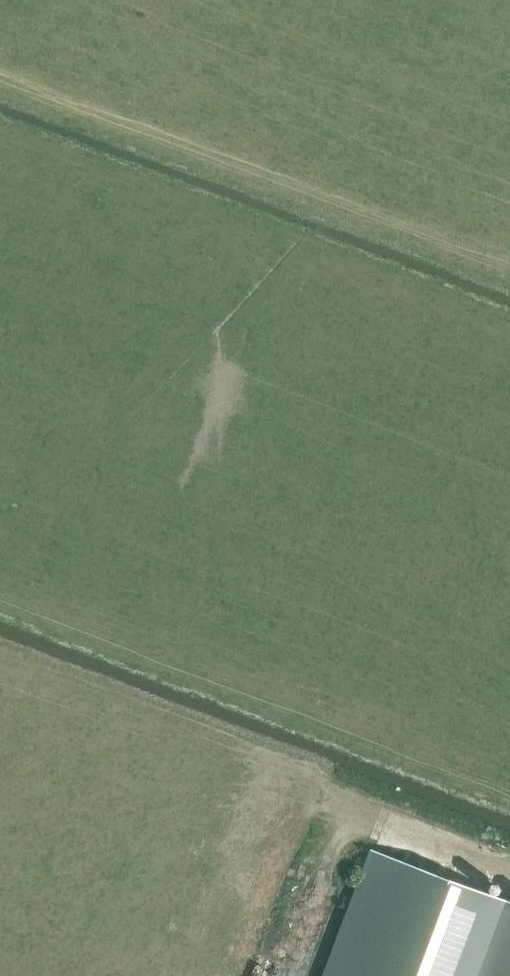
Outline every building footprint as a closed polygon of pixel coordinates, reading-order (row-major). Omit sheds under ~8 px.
[(374,852),(327,975),(509,975),(509,903),(374,852)]
